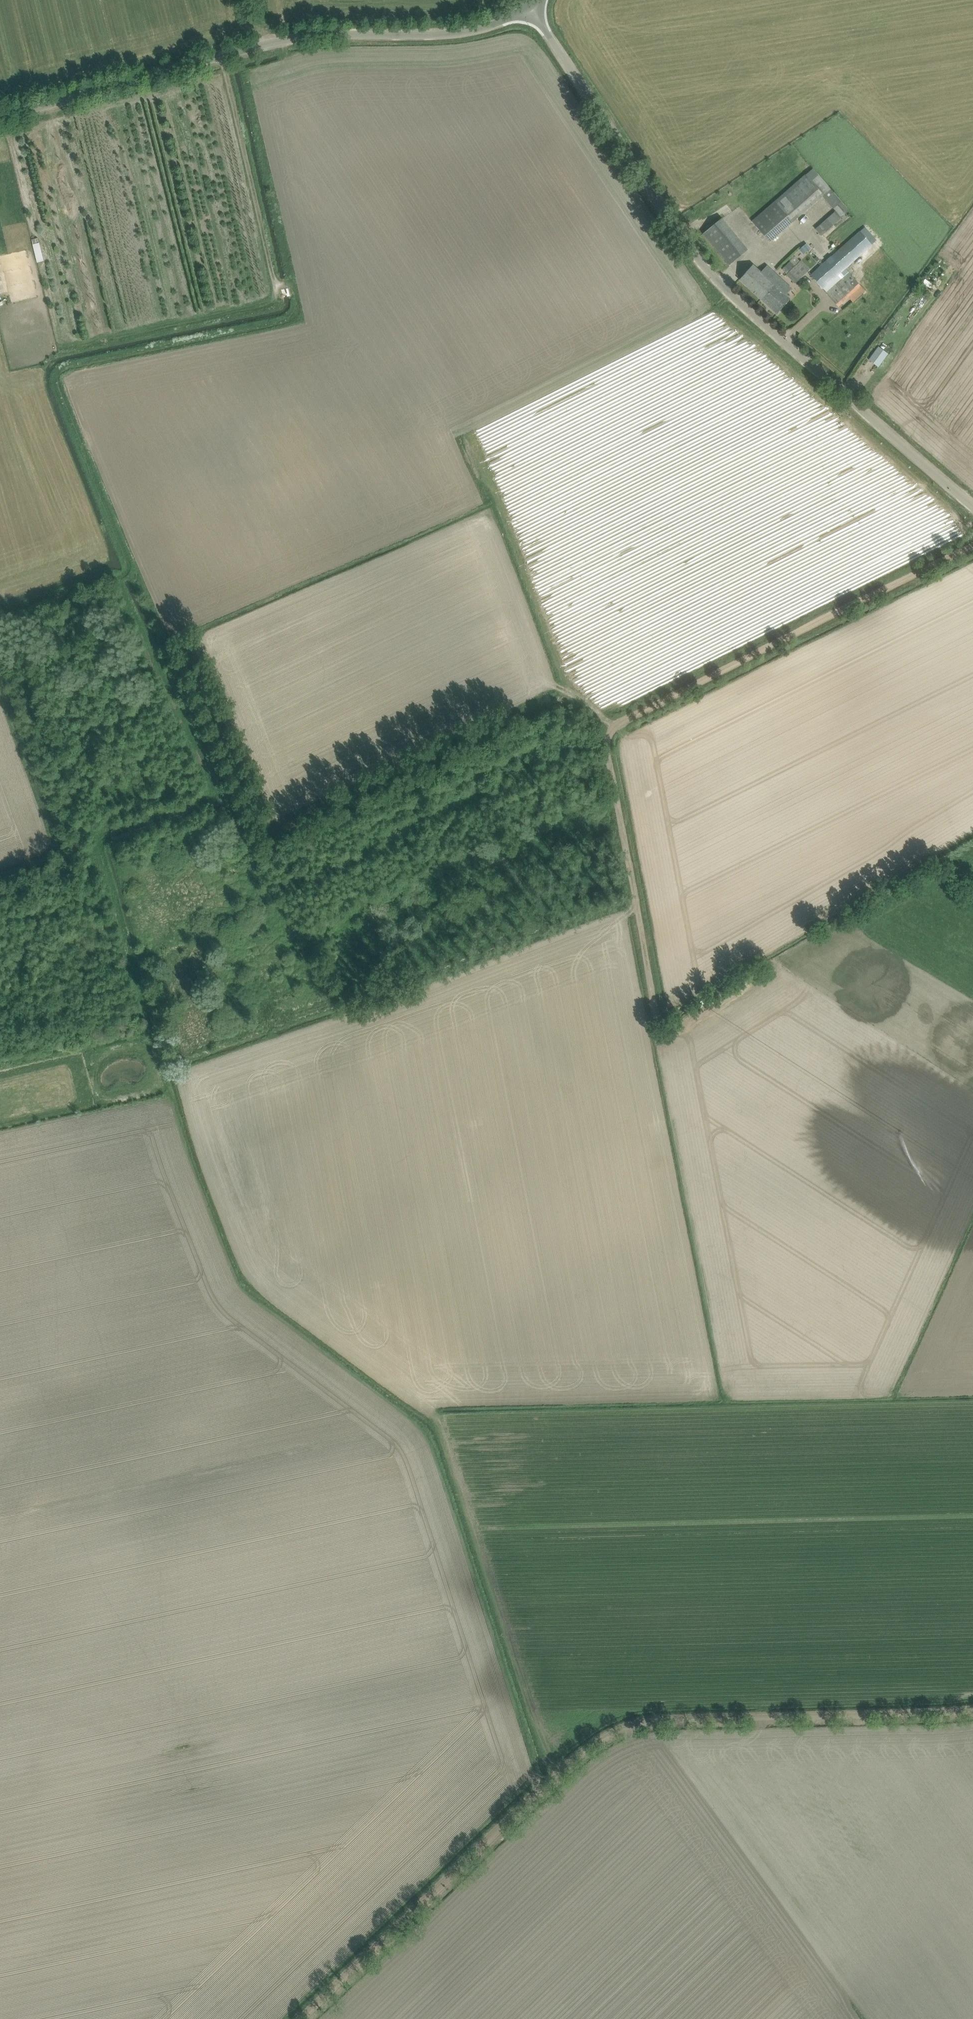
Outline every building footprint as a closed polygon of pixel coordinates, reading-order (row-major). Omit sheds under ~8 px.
[(806,175),(752,221),(769,242),(823,196),(836,211),(821,224),(816,228),(821,235),(841,217),(842,217),(850,210),(819,174),(811,181),(806,175)] [(723,218),(704,233),(730,265),(748,249),(723,218)] [(872,244),(860,231),(811,275),(823,289),(872,244)] [(33,239),(38,262),(44,260),(39,238),(33,239)] [(807,242),(802,247),(806,252),(812,247),(807,242)] [(790,260),(782,269),(787,274),(796,283),(799,280),(810,269),(801,260),(795,265),(790,260)] [(754,264),(740,279),(778,314),(791,299),(786,294),(792,288),(767,265),(761,272),(754,264)] [(861,286),(849,272),(827,292),(839,305),(861,286)] [(879,346),(869,359),(879,367),(889,353),(879,346)]
